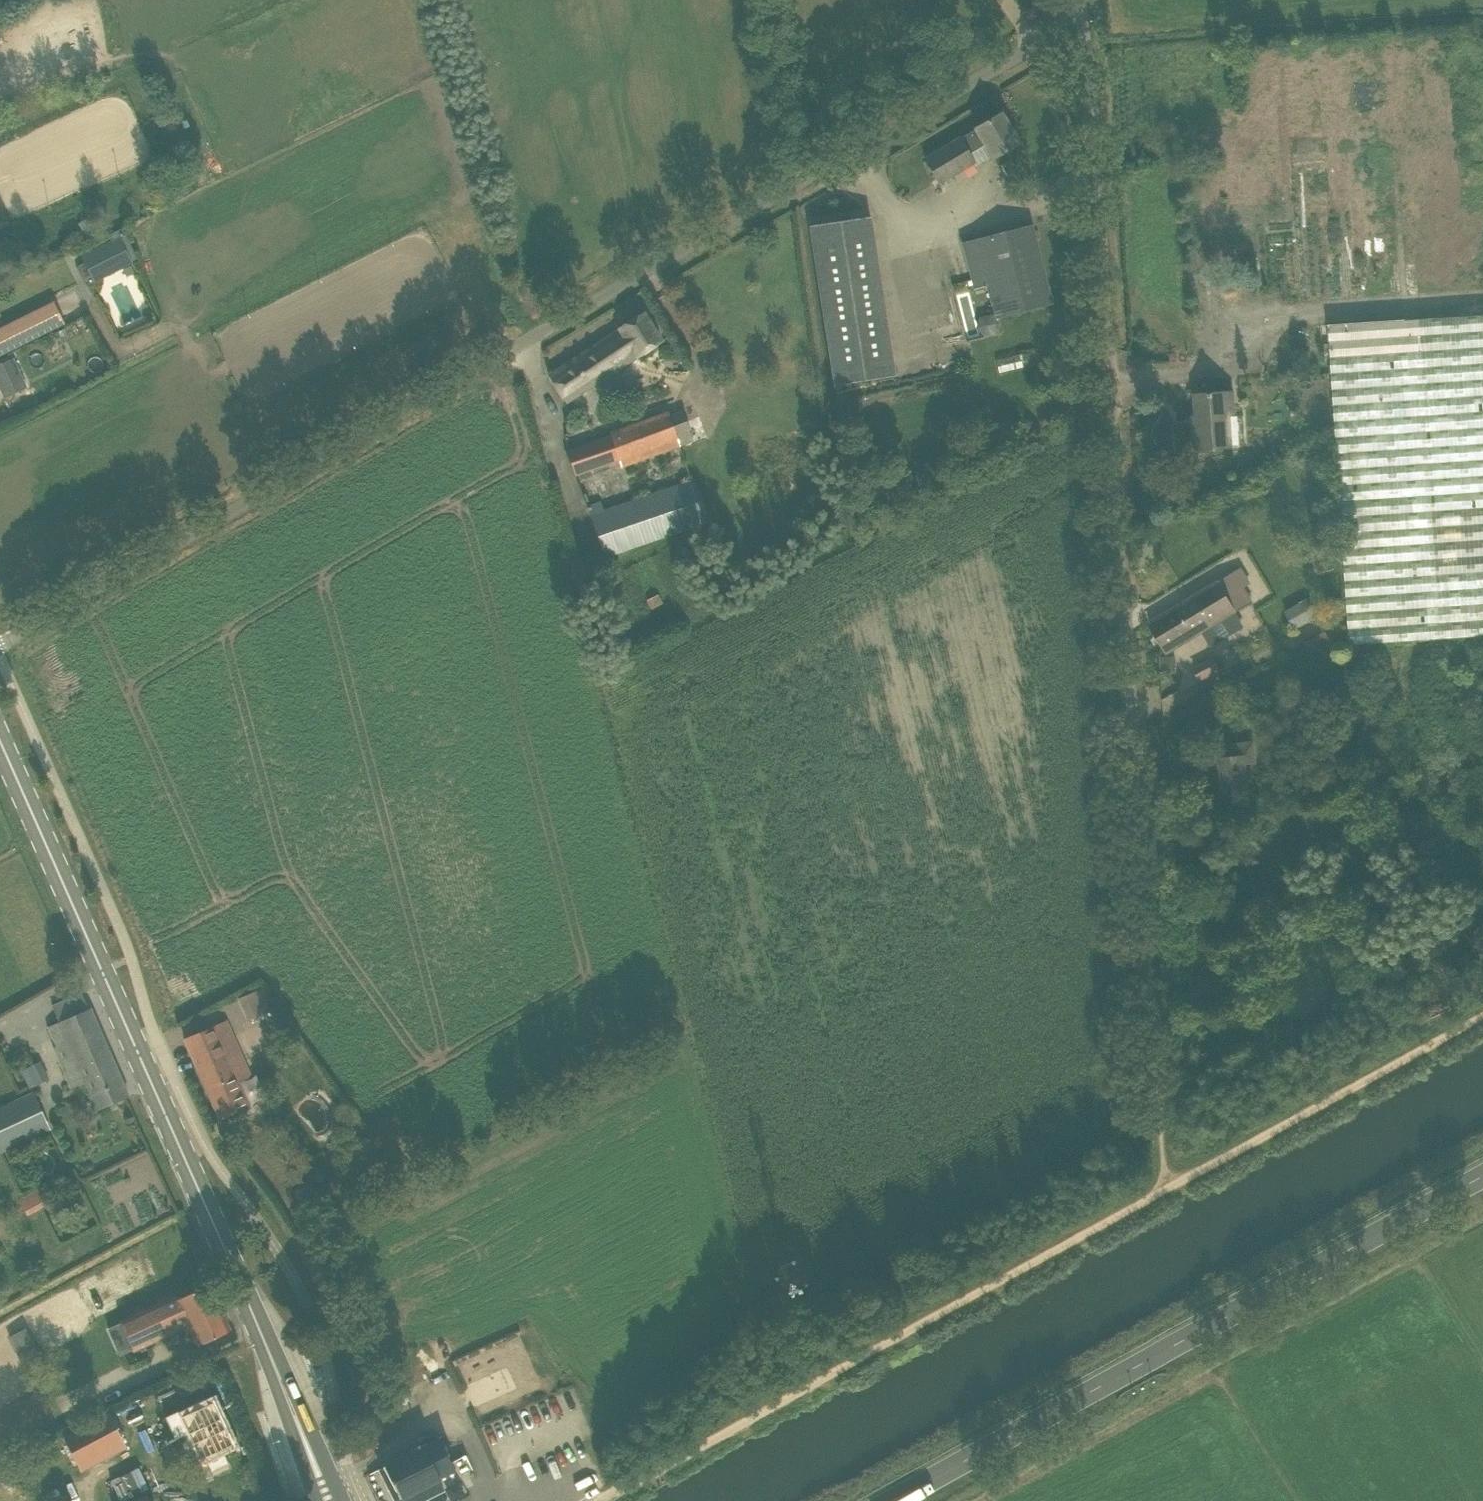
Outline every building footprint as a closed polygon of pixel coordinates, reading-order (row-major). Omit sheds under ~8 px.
[(941,184),(975,163),(978,168),(1018,143),(1001,113),(925,159),(941,184)] [(873,216),(810,225),(831,386),(894,378),(873,216)] [(962,242),(975,289),(987,286),(995,319),(1052,304),(1031,224),(962,242)] [(84,262),(77,266),(86,284),(93,280),(84,262)] [(65,323),(59,312),(9,337),(3,326),(0,327),(0,356),(65,323)] [(661,340),(643,312),(619,328),(618,326),(549,375),(566,402),(661,340)] [(1329,324),(1352,645),(1482,636),(1482,314),(1329,324)] [(993,316),(979,316),(979,333),(992,333),(993,316)] [(25,388),(12,359),(0,365),(0,392),(3,398),(25,388)] [(1234,392),(1195,395),(1197,427),(1193,427),(1194,449),(1232,448),(1229,408),(1235,408),(1234,392)] [(6,398),(13,414),(24,409),(18,393),(6,398)] [(621,465),(680,444),(669,414),(566,451),(575,476),(619,460),(621,465)] [(603,509),(600,501),(588,505),(606,558),(708,522),(693,478),(603,509)] [(1167,652),(1204,630),(1213,644),(1247,623),(1239,609),(1252,601),(1243,586),(1253,581),(1243,566),(1150,623),(1167,652)] [(1176,672),(1177,656),(1160,656),(1160,672),(1176,672)] [(1199,679),(1220,669),(1215,658),(1194,668),(1199,679)] [(1220,758),(1224,790),(1249,787),(1247,763),(1257,762),(1255,741),(1219,745),(1219,747),(1230,745),(1232,757),(1220,758)] [(89,1007),(82,991),(53,1003),(60,1020),(48,1025),(56,1045),(53,1047),(71,1088),(84,1081),(96,1108),(128,1095),(90,1007),(89,1007)] [(248,1022),(249,1021),(258,1017),(259,1017),(271,1012),(272,1011),(271,1010),(267,1000),(267,999),(265,1000),(243,1010),(247,1020),(248,1022)] [(220,1118),(247,1107),(235,1080),(250,1072),(228,1021),(184,1040),(220,1118)] [(49,1079),(41,1060),(27,1067),(35,1085),(49,1079)] [(33,1089),(0,1105),(0,1152),(52,1127),(33,1089)] [(28,1215),(49,1204),(40,1188),(19,1200),(28,1215)] [(226,1332),(229,1324),(210,1283),(177,1300),(174,1295),(122,1320),(135,1352),(188,1325),(198,1345),(226,1332)] [(9,1335),(21,1355),(36,1346),(24,1326),(9,1335)] [(179,1410),(165,1416),(175,1438),(188,1432),(200,1459),(204,1458),(211,1472),(229,1464),(222,1449),(233,1444),(213,1401),(181,1415),(179,1410)] [(111,1448),(97,1424),(55,1447),(68,1471),(111,1448)] [(412,1435),(393,1444),(400,1458),(384,1466),(400,1498),(455,1470),(438,1439),(419,1449),(412,1435)] [(116,1496),(143,1488),(138,1468),(111,1475),(116,1496)]
